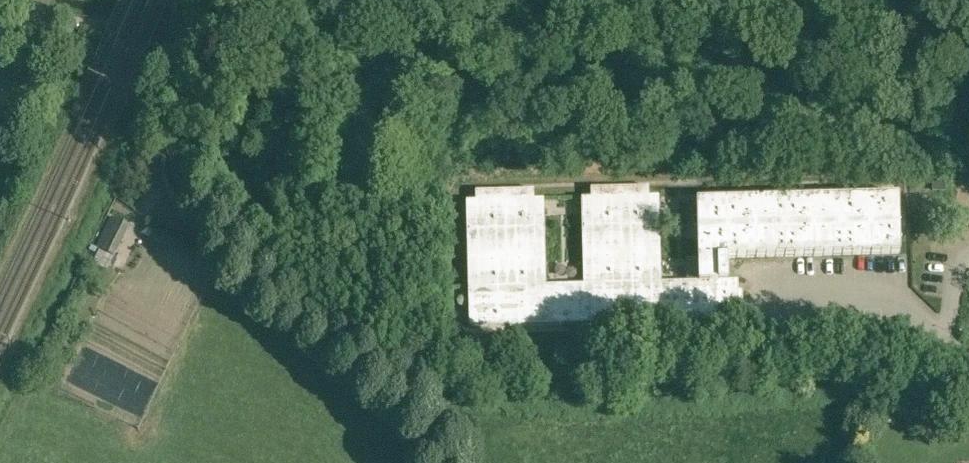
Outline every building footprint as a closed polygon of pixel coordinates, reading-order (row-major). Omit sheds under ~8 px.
[(0,71),(0,89),(8,76),(0,71)] [(466,201),(469,327),(739,320),(738,280),(728,281),(728,258),(900,253),(899,195),(696,200),(699,281),(661,282),(659,196),(649,196),(649,187),(590,188),(591,198),(581,198),(583,284),(546,285),(543,199),(534,199),(534,189),(475,191),(475,201),(466,201)] [(96,248),(115,258),(131,225),(112,216),(96,248)]
